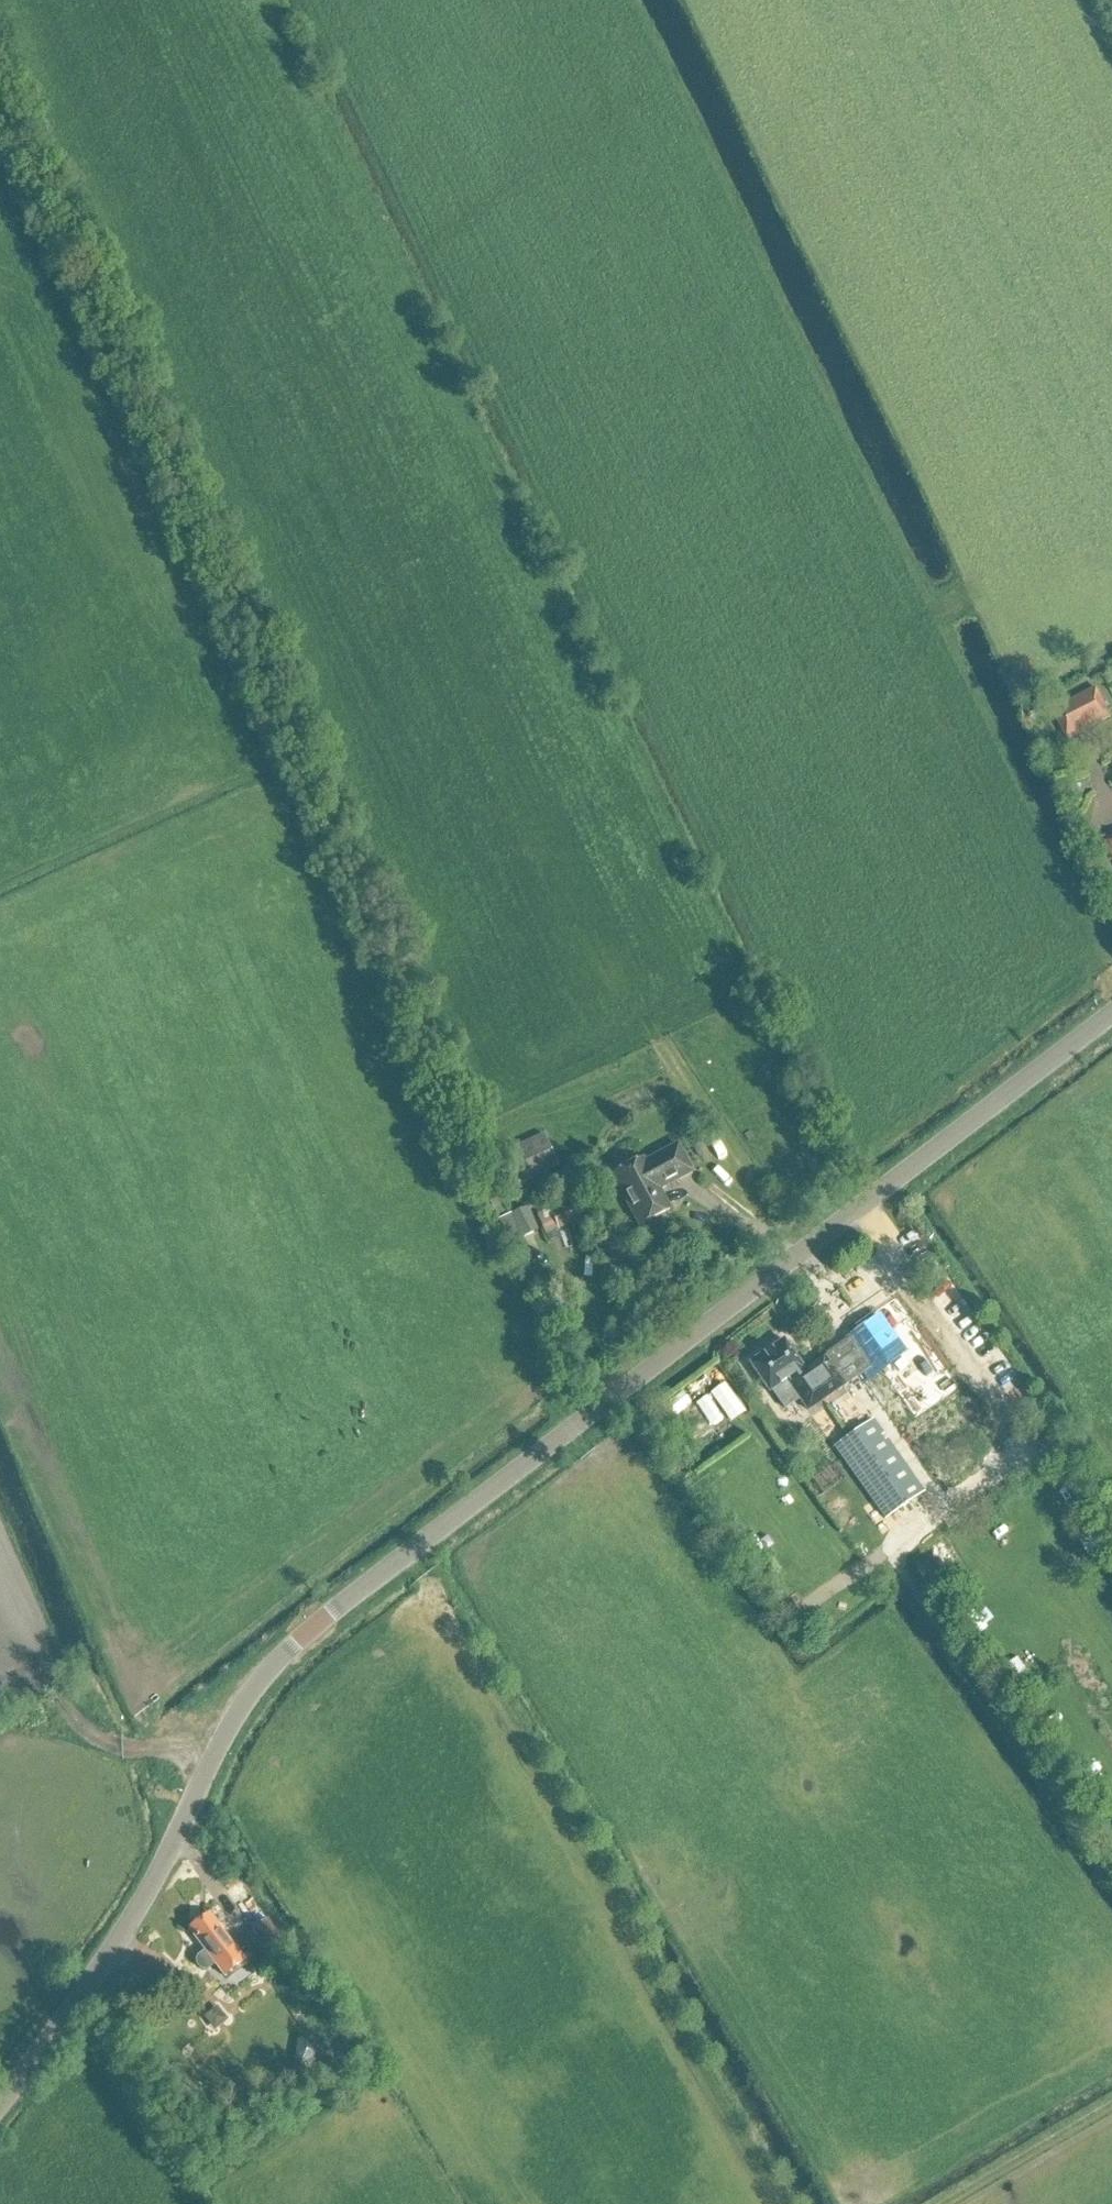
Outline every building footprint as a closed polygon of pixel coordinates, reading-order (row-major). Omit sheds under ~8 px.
[(1111,718),(1097,688),(1052,712),(1067,741),(1111,718)] [(503,1153),(518,1187),(558,1169),(543,1135),(503,1153)] [(645,1162),(644,1159),(610,1177),(638,1229),(671,1211),(661,1192),(694,1175),(678,1144),(645,1162)] [(501,1196),(491,1201),(498,1216),(509,1211),(501,1196)] [(550,1213),(558,1231),(578,1222),(571,1204),(550,1213)] [(529,1206),(513,1213),(524,1238),(540,1231),(529,1206)] [(631,1259),(619,1237),(600,1246),(601,1247),(595,1250),(606,1271),(612,1268),(612,1269),(631,1259)] [(783,1342),(749,1366),(769,1394),(786,1382),(807,1412),(861,1374),(939,1485),(1013,1434),(914,1293),(840,1344),(841,1346),(803,1372),(783,1342)] [(922,1494),(870,1422),(833,1447),(884,1520),(922,1494)] [(213,1962),(223,1977),(244,1962),(209,1914),(189,1929),(203,1949),(196,1954),(194,1958),(194,1963),(197,1966),(201,1968),(205,1968),(213,1962)] [(266,1920),(241,1940),(260,1968),(287,1947),(266,1920)] [(298,2041),(294,2061),(299,2068),(318,2054),(305,2036),(298,2041)]
